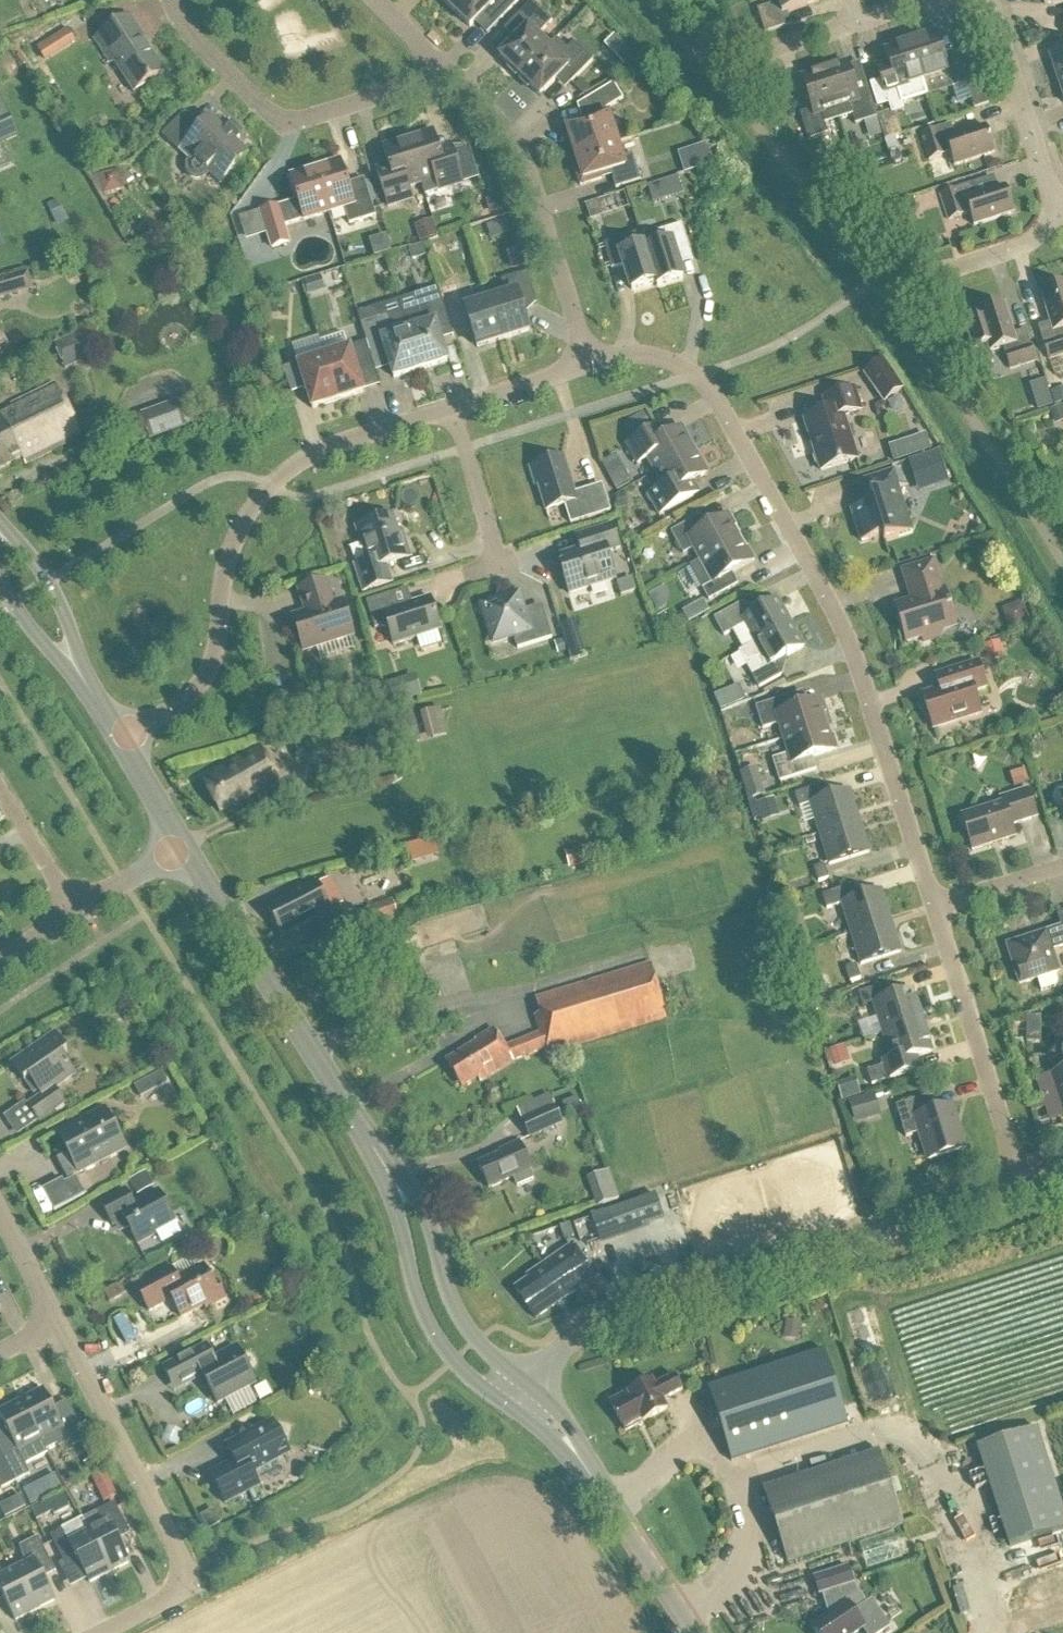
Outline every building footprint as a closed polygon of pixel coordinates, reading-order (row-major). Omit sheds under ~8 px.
[(450,11),(461,0),(438,0),(450,11)] [(450,11),(470,30),(489,11),(501,22),(522,0),(461,0),(450,11)] [(778,6),(757,12),(765,36),(791,28),(787,15),(820,5),(818,0),(777,0),(778,6)] [(518,79),(519,80),(548,50),(537,40),(552,25),(532,5),(510,27),(521,37),(499,60),(518,78),(518,79)] [(144,41),(130,19),(95,42),(110,66),(114,63),(133,95),(164,75),(143,41),(144,41)] [(37,50),(45,64),(77,45),(68,31),(37,50)] [(937,38),(911,46),(923,83),(949,75),(953,90),(966,86),(974,112),(989,108),(978,73),(972,75),(966,58),(945,64),(937,38)] [(548,50),(519,80),(521,81),(540,99),(562,77),(571,86),(592,64),(574,46),(559,61),(548,50)] [(923,83),(911,46),(885,54),(888,64),(877,68),(882,85),(892,115),(904,111),(902,106),(928,98),(923,83)] [(1058,83),(1062,82),(1062,54),(1050,58),(1058,83)] [(630,55),(621,65),(627,72),(637,62),(630,55)] [(856,127),(865,124),(878,120),(868,89),(856,93),(847,67),(825,74),(836,111),(837,111),(849,107),(856,127)] [(808,142),(820,138),(828,136),(825,127),(840,122),(837,111),(836,111),(825,74),(802,81),(812,113),(800,116),(808,142)] [(571,145),(575,159),(617,145),(606,112),(623,102),(613,86),(584,104),(590,115),(593,123),(583,127),(581,122),(561,129),(567,146),(571,145)] [(0,100),(0,148),(18,140),(0,100)] [(202,178),(203,177),(207,174),(220,187),(248,158),(235,145),(239,140),(227,128),(223,133),(209,120),(201,129),(185,114),(162,138),(178,154),(182,150),(194,162),(191,166),(190,167),(189,169),(189,170),(189,171),(189,173),(190,175),(191,177),(193,178),(194,179),(195,179),(197,179),(198,179),(200,179),(202,178)] [(955,139),(951,127),(921,137),(930,163),(950,156),(955,169),(995,156),(986,129),(955,139)] [(408,144),(421,186),(434,182),(438,194),(462,186),(452,154),(440,158),(432,133),(419,137),(420,140),(408,144)] [(421,186),(408,144),(396,148),(395,145),(382,149),(390,174),(378,177),(388,209),(412,202),(408,190),(421,186)] [(617,145),(575,159),(579,170),(575,171),(580,189),(601,182),(600,178),(610,175),(616,191),(640,183),(632,157),(621,160),(617,145)] [(688,154),(694,173),(705,169),(715,166),(709,146),(699,150),(688,154)] [(328,169),(316,173),(329,215),(344,210),(349,227),(375,219),(364,182),(347,187),(340,162),(327,166),(328,169)] [(100,177),(104,197),(124,193),(120,173),(100,177)] [(329,215),(316,173),(304,177),(303,174),(289,178),(297,203),(260,214),(272,251),(289,246),(283,229),(329,215)] [(669,182),(665,183),(670,201),(681,197),(684,197),(678,179),(669,182)] [(974,229),(1014,216),(1006,189),(975,199),(971,187),(941,197),(949,223),(970,216),(974,229)] [(914,202),(897,208),(902,222),(918,216),(914,202)] [(599,203),(586,207),(587,212),(589,218),(602,214),(599,203)] [(497,237),(516,230),(512,219),(493,225),(497,237)] [(432,222),(415,228),(420,245),(438,239),(432,222)] [(0,224),(0,249),(11,245),(2,223),(0,224)] [(657,235),(643,239),(642,239),(656,285),(657,290),(682,281),(677,264),(679,261),(691,257),(681,227),(657,235)] [(642,239),(643,239),(642,235),(626,240),(603,247),(611,272),(623,268),(631,293),(656,285),(642,239)] [(411,252),(415,268),(430,264),(425,248),(411,252)] [(519,251),(507,255),(511,268),(523,264),(524,263),(519,250),(519,251)] [(19,296),(34,292),(28,275),(0,283),(0,302),(19,296)] [(506,299),(491,303),(503,342),(529,334),(521,309),(535,304),(526,275),(501,283),(506,299)] [(321,280),(304,285),(308,298),(325,293),(321,280)] [(1041,294),(1051,325),(1038,329),(1048,362),(1062,357),(1062,287),(1041,294)] [(408,334),(420,373),(447,364),(438,334),(450,330),(441,301),(416,309),(401,313),(408,334)] [(503,342),(491,303),(465,312),(477,351),(503,342)] [(973,352),(988,347),(990,355),(1003,351),(1010,372),(1036,363),(1026,333),(1014,337),(1004,306),(977,314),(980,322),(965,327),(973,352)] [(394,381),(420,373),(408,334),(401,313),(388,318),(361,327),(370,356),(384,351),(394,381)] [(59,359),(88,347),(83,335),(54,347),(59,359)] [(325,359),(339,403),(364,396),(357,376),(374,370),(366,345),(348,351),(349,352),(325,359)] [(339,403),(325,359),(323,354),(296,363),(298,367),(283,372),(291,397),(305,392),(312,412),(339,403)] [(863,376),(884,407),(905,393),(884,362),(863,376)] [(54,388),(11,409),(12,410),(0,416),(0,417),(3,422),(0,424),(0,474),(23,462),(26,468),(81,441),(54,388)] [(861,412),(854,391),(824,400),(828,414),(805,422),(816,456),(814,460),(816,467),(820,469),(821,474),(857,462),(843,418),(861,412)] [(1051,395),(1054,406),(1055,407),(1055,408),(1058,407),(1061,406),(1062,405),(1062,391),(1056,393),(1051,395)] [(1038,406),(1036,406),(1038,413),(1053,408),(1053,407),(1053,406),(1051,401),(1048,402),(1038,406)] [(180,406),(141,420),(152,446),(190,433),(180,406)] [(1055,428),(1062,425),(1062,409),(1062,408),(1050,413),(1055,428)] [(643,415),(625,425),(632,438),(650,428),(643,415)] [(656,475),(694,454),(682,431),(669,438),(663,427),(626,447),(638,467),(648,461),(656,475)] [(888,449),(893,465),(919,457),(914,441),(888,449)] [(908,464),(919,496),(949,486),(938,453),(908,464)] [(660,518),(693,499),(701,495),(695,484),(707,477),(694,454),(656,475),(664,489),(648,498),(660,518)] [(575,496),(564,460),(530,470),(536,487),(538,487),(546,513),(565,507),(571,526),(610,514),(602,488),(575,496)] [(610,483),(617,494),(632,486),(625,474),(610,483)] [(899,490),(894,474),(850,488),(857,510),(851,512),(862,545),(883,538),(884,544),(912,535),(898,490),(899,490)] [(615,499),(618,511),(628,508),(624,496),(615,499)] [(694,551),(701,563),(739,542),(733,531),(736,529),(729,517),(707,530),(700,519),(671,535),(684,557),(694,551)] [(399,535),(393,518),(387,520),(383,518),(373,522),(371,525),(356,530),(367,564),(355,568),(363,595),(392,585),(387,568),(411,560),(405,542),(399,535)] [(575,539),(580,553),(561,559),(566,576),(563,577),(569,597),(616,582),(608,555),(620,551),(613,527),(575,539)] [(739,542),(701,563),(690,569),(709,603),(738,587),(732,576),(755,563),(748,551),(745,553),(739,542)] [(942,593),(933,564),(902,574),(911,603),(895,608),(907,645),(922,640),(924,645),(940,640),(952,617),(945,592),(942,593)] [(632,580),(617,584),(621,597),(636,593),(632,580)] [(333,607),(326,584),(299,593),(307,615),(293,619),(304,653),(353,638),(342,604),(333,607)] [(526,620),(519,596),(482,608),(494,645),(514,639),(518,651),(552,640),(544,614),(526,620)] [(392,613),(387,598),(367,605),(375,632),(388,628),(394,648),(441,633),(430,600),(392,613)] [(710,614),(704,603),(682,615),(688,626),(710,614)] [(746,627),(756,645),(791,626),(778,603),(750,618),(743,605),(715,621),(724,638),(746,627)] [(1022,605),(1003,611),(1010,631),(1029,624),(1022,605)] [(791,626),(756,645),(739,655),(759,691),(782,678),(776,665),(804,650),(791,626)] [(555,645),(558,657),(568,655),(565,643),(555,645)] [(983,648),(988,665),(1004,660),(999,643),(983,648)] [(986,691),(978,664),(936,678),(940,692),(923,698),(934,731),(980,716),(974,695),(986,691)] [(416,677),(382,688),(384,693),(389,709),(389,710),(391,709),(401,706),(422,699),(416,677)] [(729,709),(753,696),(746,682),(722,695),(729,709)] [(370,713),(387,707),(384,697),(367,702),(370,713)] [(780,726),(784,741),(826,728),(823,716),(826,715),(821,702),(797,710),(793,697),(756,709),(763,732),(780,726)] [(441,711),(421,716),(428,743),(448,738),(441,711)] [(369,757),(420,745),(413,718),(362,731),(369,757)] [(826,728),(784,741),(789,757),(773,762),(780,784),(816,772),(813,760),(837,753),(833,739),(830,740),(826,728)] [(280,789),(260,751),(221,772),(222,775),(203,785),(219,816),(255,796),(257,801),(280,789)] [(1014,788),(1029,784),(1025,771),(1011,776),(1014,788)] [(810,807),(820,837),(860,824),(850,793),(829,800),(825,787),(796,797),(800,810),(810,807)] [(746,795),(748,803),(766,797),(763,790),(746,795)] [(1037,821),(1027,792),(1000,800),(1002,807),(962,819),(972,854),(1015,840),(1012,829),(1037,821)] [(778,813),(774,801),(756,807),(759,818),(778,813)] [(860,824),(820,837),(829,868),(870,855),(860,824)] [(585,847),(566,852),(572,870),(601,862),(597,846),(586,848),(585,847)] [(819,885),(829,881),(825,867),(814,871),(819,885)] [(279,906),(269,911),(282,938),(319,919),(325,932),(345,922),(338,908),(343,905),(329,877),(317,884),(278,904),(279,906)] [(891,924),(882,893),(859,900),(855,887),(823,898),(827,912),(842,907),(851,936),(891,924)] [(356,916),(362,935),(399,923),(392,901),(368,909),(369,912),(356,916)] [(1037,981),(1041,993),(1055,989),(1058,984),(1056,975),(1059,974),(1052,952),(1062,949),(1062,917),(1059,918),(1062,930),(1007,947),(1020,987),(1037,981)] [(851,936),(861,968),(901,955),(891,924),(851,936)] [(513,1065),(531,1058),(544,1054),(545,1058),(666,1022),(649,966),(536,1000),(537,1003),(536,1004),(539,1012),(537,1012),(539,1018),(534,1020),(539,1036),(503,1050),(493,1032),(475,1043),(476,1045),(446,1064),(463,1091),(478,1081),(480,1085),(513,1065)] [(850,985),(861,981),(856,967),(846,971),(850,985)] [(873,1006),(883,1036),(923,1023),(913,992),(892,999),(888,986),(858,996),(863,1010),(873,1006)] [(1027,1018),(1026,1046),(1039,1046),(1040,1018),(1027,1018)] [(923,1023),(883,1036),(892,1066),(867,1073),(872,1088),(915,1074),(911,1061),(933,1054),(923,1023)] [(68,1054),(56,1037),(13,1067),(25,1084),(30,1080),(43,1098),(29,1108),(39,1123),(66,1105),(56,1090),(75,1076),(63,1058),(68,1054)] [(829,1054),(833,1066),(849,1061),(844,1048),(829,1054)] [(162,1074),(150,1081),(157,1092),(168,1086),(162,1074)] [(1053,1077),(1062,1109),(1062,1074),(1053,1077)] [(874,1096),(849,1104),(853,1118),(879,1110),(874,1096)] [(931,1163),(964,1153),(950,1108),(933,1113),(928,1098),(896,1108),(906,1140),(922,1135),(931,1163)] [(1049,1119),(1062,1115),(1062,1109),(1062,1106),(1060,1098),(1049,1101),(1044,1103),(1046,1110),(1049,1119)] [(1030,1107),(1033,1114),(1041,1111),(1039,1104),(1030,1107)] [(126,1152),(105,1111),(101,1105),(86,1113),(89,1119),(83,1122),(85,1125),(60,1138),(69,1156),(58,1162),(68,1182),(85,1173),(85,1174),(126,1152)] [(530,1141),(562,1127),(554,1110),(522,1124),(530,1141)] [(507,1154),(478,1166),(489,1191),(513,1181),(517,1190),(535,1182),(531,1173),(519,1145),(505,1151),(507,1154)] [(595,1176),(605,1206),(627,1198),(617,1168),(595,1176)] [(147,1174),(130,1183),(138,1198),(155,1188),(147,1174)] [(134,1207),(126,1192),(101,1205),(114,1228),(121,1224),(125,1232),(129,1230),(139,1247),(156,1237),(155,1235),(176,1224),(159,1194),(134,1207)] [(609,1215),(592,1221),(599,1243),(600,1243),(601,1247),(666,1225),(656,1199),(609,1215)] [(570,1226),(560,1230),(565,1243),(575,1239),(570,1226)] [(591,1277),(572,1248),(527,1279),(529,1282),(515,1292),(536,1322),(579,1292),(576,1287),(591,1277)] [(213,1285),(204,1268),(178,1282),(172,1270),(136,1289),(150,1314),(172,1302),(182,1320),(205,1307),(207,1310),(226,1300),(217,1283),(213,1285)] [(271,1277),(282,1297),(299,1288),(288,1268),(271,1277)] [(119,1286),(105,1293),(111,1303),(125,1297),(119,1286)] [(787,1323),(784,1341),(793,1342),(798,1343),(801,1325),(793,1324),(787,1323)] [(207,1347),(185,1359),(163,1371),(175,1393),(203,1378),(218,1407),(257,1386),(237,1349),(215,1361),(207,1347)] [(793,1363),(708,1390),(722,1434),(731,1464),(793,1444),(846,1428),(837,1397),(823,1354),(793,1363)] [(681,1394),(674,1379),(655,1389),(652,1383),(610,1406),(625,1435),(667,1412),(663,1404),(681,1394)] [(22,1404),(47,1453),(58,1447),(59,1450),(71,1444),(73,1449),(88,1442),(73,1413),(59,1421),(45,1392),(22,1404)] [(0,1451),(0,1452),(16,1484),(31,1477),(26,1467),(48,1456),(46,1453),(47,1453),(22,1404),(0,1415),(0,1417),(14,1444),(0,1451)] [(291,1456),(274,1423),(257,1432),(248,1429),(246,1438),(227,1448),(238,1468),(213,1481),(227,1506),(261,1488),(259,1485),(264,1470),(291,1456)] [(1062,1533),(1062,1468),(1051,1427),(990,1445),(1020,1546),(1062,1533)] [(167,1429),(162,1443),(179,1450),(184,1436),(167,1429)] [(2,1491),(16,1484),(0,1452),(0,1487),(2,1491)] [(880,1453),(793,1481),(764,1490),(788,1565),(904,1528),(880,1453)] [(103,1473),(92,1478),(99,1493),(104,1505),(118,1498),(105,1472),(103,1473)] [(71,1477),(59,1482),(64,1492),(75,1486),(71,1477)] [(32,1513),(37,1522),(53,1514),(48,1505),(32,1513)] [(101,1528),(90,1534),(111,1575),(131,1565),(117,1538),(129,1532),(115,1505),(96,1515),(101,1528)] [(215,1511),(201,1518),(208,1532),(222,1525),(215,1511)] [(111,1575),(90,1534),(83,1522),(51,1538),(65,1565),(77,1559),(90,1585),(111,1575)] [(26,1566),(15,1572),(36,1613),(57,1603),(43,1576),(55,1570),(39,1539),(21,1549),(26,1566)] [(904,1540),(865,1551),(872,1573),(912,1562),(904,1540)] [(862,1631),(863,1632),(886,1632),(890,1630),(873,1604),(868,1607),(854,1586),(849,1569),(814,1580),(820,1597),(829,1594),(835,1614),(812,1630),(814,1632),(860,1632),(862,1631)] [(15,1572),(4,1578),(0,1571),(0,1598),(2,1597),(16,1623),(36,1613),(15,1572)]
